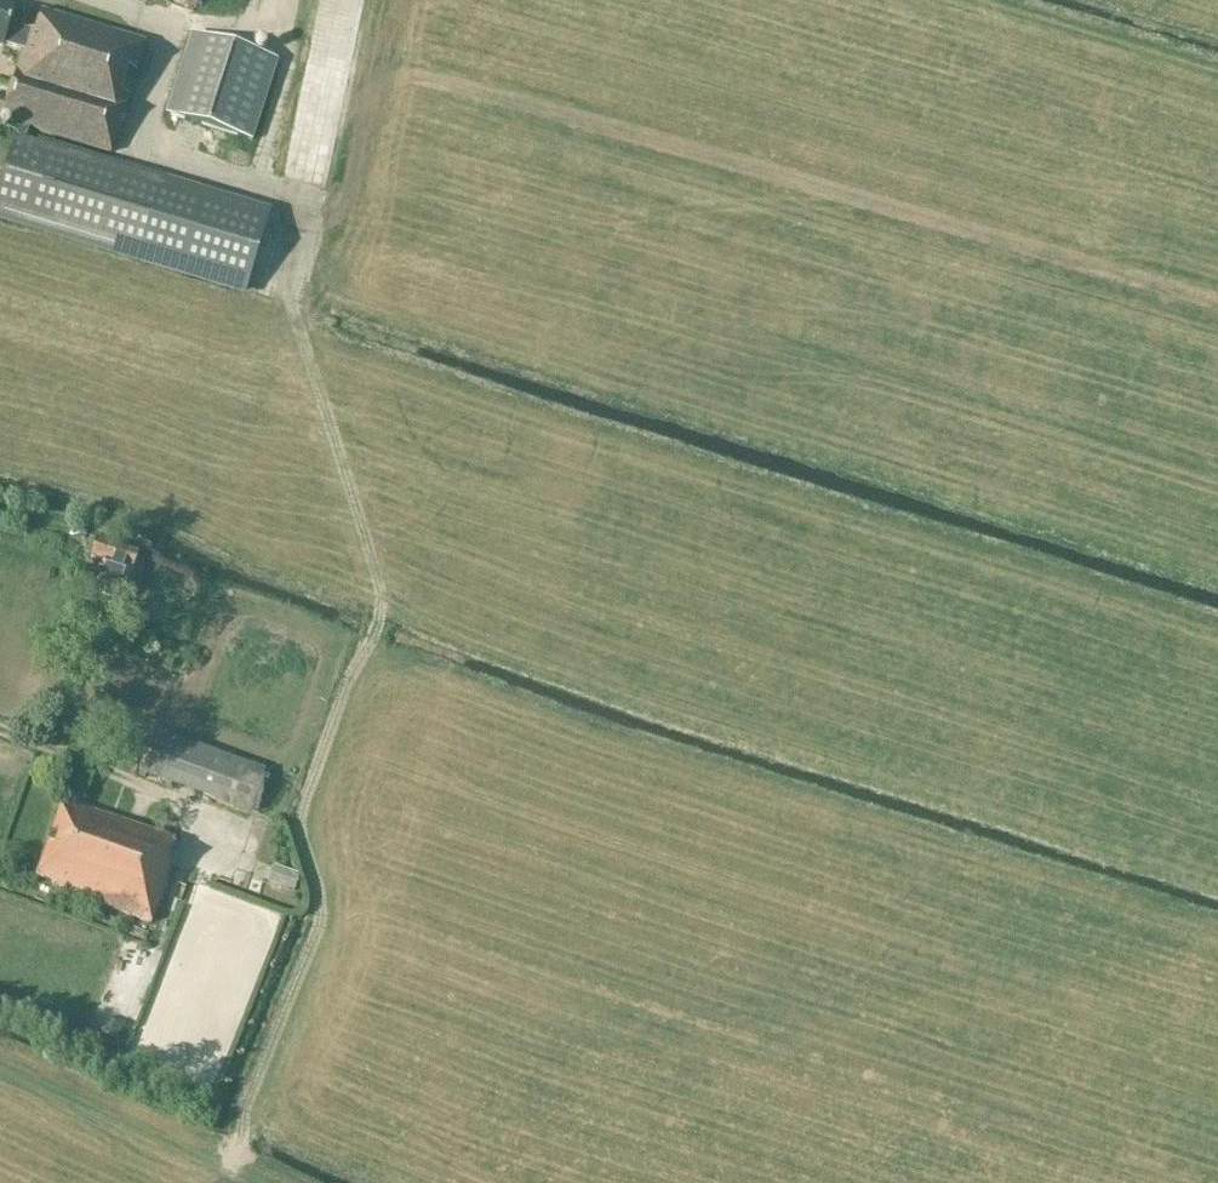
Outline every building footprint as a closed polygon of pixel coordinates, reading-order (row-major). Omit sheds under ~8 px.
[(0,188),(0,216),(244,291),(268,214),(24,140),(28,127),(110,152),(144,42),(40,10),(33,31),(10,24),(14,9),(0,4),(0,46),(3,46),(3,45),(21,51),(5,100),(0,99),(0,118),(20,124),(16,138),(15,138),(0,188)] [(164,115),(249,142),(275,61),(189,34),(164,115)] [(92,591),(121,601),(131,571),(132,571),(137,555),(96,541),(90,558),(95,559),(91,570),(99,572),(92,591)] [(249,811),(263,770),(153,731),(138,772),(249,811)] [(167,863),(175,841),(62,802),(35,879),(37,879),(37,878),(59,886),(58,890),(151,923),(171,864),(167,863)] [(266,884),(293,890),(298,868),(271,862),(266,884)]
